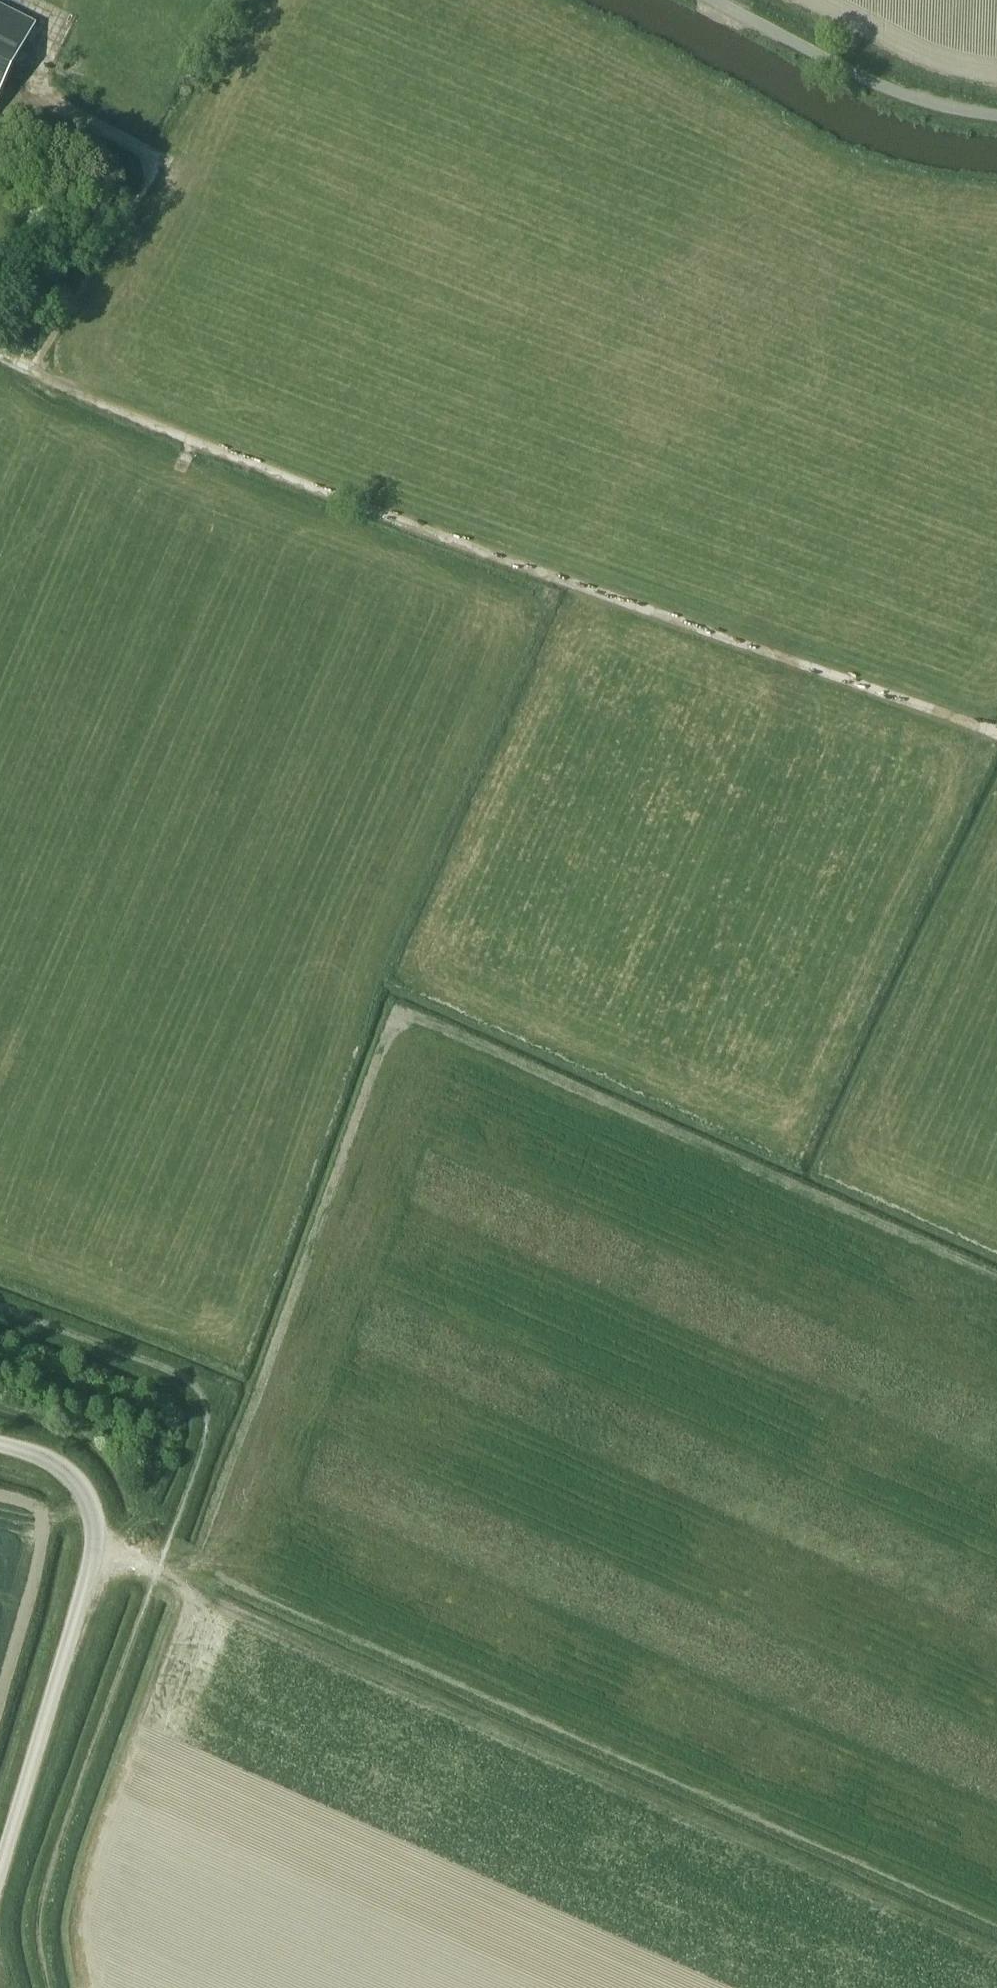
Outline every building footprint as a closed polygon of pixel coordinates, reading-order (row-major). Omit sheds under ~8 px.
[(33,27),(0,11),(0,95),(33,27)]
